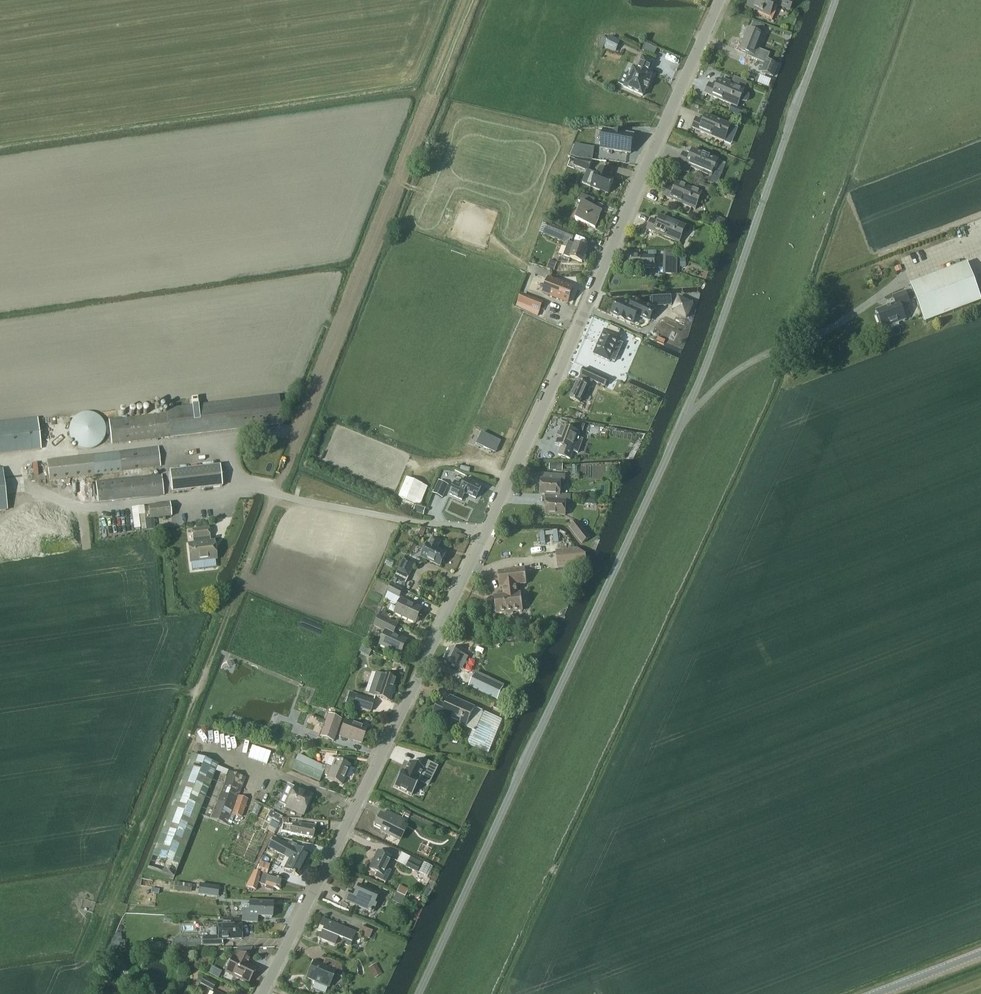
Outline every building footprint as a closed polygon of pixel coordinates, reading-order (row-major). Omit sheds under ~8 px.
[(748,7),(760,13),(759,14),(772,20),(778,8),(776,7),(777,5),(791,11),(795,2),(791,0),(779,0),(778,1),(776,0),(751,0),(748,7)] [(774,78),(779,65),(769,61),(771,54),(759,49),(764,34),(749,29),(741,51),(754,56),(753,59),(766,63),(762,73),(774,78)] [(613,52),(617,43),(608,40),(605,48),(613,52)] [(624,73),(619,84),(626,86),(625,88),(643,96),(647,89),(648,90),(650,84),(649,84),(652,76),(649,75),(654,62),(643,57),(637,70),(634,68),(630,76),(624,73)] [(731,83),(724,80),(723,82),(719,81),(715,86),(710,84),(705,94),(738,107),(741,100),(743,101),(744,102),(746,102),(748,101),(749,99),(750,97),(750,95),(749,94),(748,92),(746,91),(745,91),(730,86),(731,83)] [(740,117),(743,111),(732,106),(729,112),(740,117)] [(732,126),(706,115),(703,120),(697,118),(693,128),(725,142),(732,126)] [(605,130),(601,148),(631,153),(634,135),(605,130)] [(713,176),(719,161),(693,150),(691,156),(684,153),(677,170),(688,174),(691,167),(713,176)] [(576,160),(575,165),(590,170),(593,161),(576,160)] [(588,170),(583,183),(609,192),(613,178),(588,170)] [(703,195),(677,183),(675,189),(668,187),(664,196),(697,209),(703,195)] [(596,228),(602,211),(593,207),(596,200),(582,195),(579,202),(582,203),(575,221),(596,228)] [(686,227),(661,217),(658,223),(652,220),(648,229),(680,242),(686,227)] [(725,221),(718,218),(715,227),(721,230),(725,221)] [(572,241),(575,235),(547,225),(544,235),(565,243),(564,247),(567,248),(564,257),(570,259),(570,260),(583,264),(588,249),(575,245),(569,243),(570,241),(572,241)] [(664,254),(664,275),(678,275),(679,254),(664,254)] [(626,269),(655,269),(656,257),(626,257),(626,269)] [(876,311),(883,328),(906,319),(902,308),(911,305),(910,302),(917,299),(926,323),(980,302),(980,300),(967,263),(911,285),(914,292),(907,295),(905,291),(893,296),(895,303),(876,311)] [(549,278),(543,295),(568,304),(574,287),(549,278)] [(522,294),(518,303),(540,311),(543,302),(522,294)] [(672,311),(687,318),(693,304),(679,297),(672,311)] [(618,300),(612,314),(620,317),(619,318),(625,321),(626,320),(633,323),(637,315),(643,318),(649,320),(650,321),(650,320),(654,310),(655,309),(634,300),(631,306),(618,300)] [(605,330),(594,354),(610,362),(611,360),(615,361),(618,354),(614,352),(621,338),(618,336),(620,331),(609,325),(607,331),(605,330)] [(570,398),(580,403),(574,417),(578,419),(584,405),(581,403),(589,386),(591,387),(594,381),(606,387),(609,379),(585,368),(579,380),(578,380),(570,398)] [(111,444),(283,424),(279,394),(166,408),(167,413),(109,420),(111,444)] [(105,432),(105,431),(105,427),(104,424),(102,421),(99,418),(96,416),(93,414),(90,414),(86,413),(82,414),(79,415),(76,417),(73,419),(71,422),(70,425),(69,428),(69,431),(69,435),(70,438),(72,442),(74,444),(78,447),(82,449),(86,449),(89,449),(93,449),(96,447),(99,445),(102,442),(104,439),(105,435),(105,432)] [(38,418),(0,423),(0,455),(42,450),(38,418)] [(583,430),(585,424),(577,421),(574,427),(583,430)] [(562,426),(555,444),(562,447),(559,455),(569,458),(572,450),(574,451),(573,452),(578,454),(583,440),(579,438),(581,432),(562,426)] [(496,453),(502,441),(482,432),(477,444),(496,453)] [(50,480),(95,475),(161,467),(159,447),(93,454),(93,455),(47,460),(50,480)] [(220,466),(170,471),(172,492),(223,487),(220,466)] [(546,494),(561,494),(562,482),(565,483),(566,475),(540,473),(540,480),(542,481),(541,494),(546,494)] [(99,502),(164,495),(162,475),(96,481),(99,502)] [(415,503),(423,484),(408,478),(400,497),(415,503)] [(456,482),(450,494),(462,500),(465,493),(475,498),(481,486),(466,479),(462,486),(456,482)] [(439,481),(433,494),(442,498),(448,485),(439,481)] [(561,494),(546,494),(545,501),(548,502),(547,514),(566,515),(567,503),(571,504),(571,495),(561,494)] [(150,519),(172,516),(170,503),(149,506),(150,519)] [(424,514),(425,508),(416,505),(414,512),(424,514)] [(146,531),(146,530),(145,515),(144,507),(132,508),(133,516),(134,532),(146,531)] [(569,527),(575,535),(582,544),(591,538),(578,521),(569,527)] [(211,542),(209,531),(209,528),(193,530),(195,544),(189,544),(191,562),(217,559),(215,541),(211,542)] [(438,548),(441,541),(433,538),(430,545),(428,543),(422,557),(441,566),(442,563),(444,563),(445,560),(445,557),(447,552),(438,548)] [(578,549),(555,551),(557,568),(586,564),(586,555),(578,549)] [(405,558),(396,577),(406,582),(415,563),(406,559),(405,558)] [(518,593),(517,585),(526,584),(525,569),(499,572),(501,587),(503,587),(504,595),(495,596),(496,605),(494,605),(495,611),(497,611),(497,614),(506,613),(506,614),(513,613),(513,612),(522,611),(522,609),(524,608),(523,602),(521,602),(521,593),(518,593)] [(389,593),(386,599),(398,605),(401,598),(400,598),(404,590),(392,585),(388,593),(389,593)] [(398,605),(394,613),(416,623),(423,608),(401,598),(398,605)] [(386,632),(381,642),(379,645),(401,655),(409,639),(395,633),(399,624),(379,615),(374,627),(386,632)] [(450,648),(444,660),(463,669),(464,669),(464,668),(469,657),(450,648)] [(376,672),(369,693),(389,700),(396,679),(376,672)] [(349,692),(345,703),(347,703),(362,708),(371,711),(374,700),(365,697),(353,693),(349,692)] [(476,708),(451,696),(447,705),(439,701),(433,713),(467,728),(467,727),(475,730),(469,745),(488,753),(502,719),(476,708)] [(513,714),(514,711),(515,708),(496,702),(494,707),(513,714)] [(333,741),(334,739),(342,719),(328,713),(320,736),(333,741)] [(362,743),(367,727),(345,719),(339,735),(362,743)] [(342,784),(350,766),(336,759),(332,767),(327,764),(326,766),(299,754),(292,769),(320,781),(323,774),(328,776),(328,778),(342,784)] [(242,817),(248,799),(239,796),(246,777),(217,766),(218,765),(192,755),(147,867),(175,877),(199,814),(228,825),(232,814),(242,817)] [(402,771),(394,787),(411,795),(417,781),(429,786),(438,766),(423,759),(419,767),(409,762),(404,772),(402,771)] [(312,795),(294,787),(293,789),(291,788),(288,795),(290,796),(286,806),(303,814),(312,795)] [(280,822),(283,816),(272,811),(269,817),(280,822)] [(381,830),(396,839),(405,820),(387,812),(384,816),(380,814),(375,824),(382,827),(381,830)] [(268,829),(274,832),(279,822),(273,819),(268,829)] [(281,831),(291,833),(313,838),(315,826),(307,825),(292,825),(282,824),(281,831)] [(294,848),(273,837),(267,849),(289,859),(284,868),(299,877),(310,854),(295,846),(294,848)] [(378,850),(368,868),(376,872),(374,877),(385,883),(391,871),(387,869),(393,858),(378,850)] [(417,872),(420,866),(408,861),(405,866),(417,872)] [(259,862),(257,871),(260,872),(267,874),(269,865),(262,863),(259,862)] [(254,870),(246,887),(257,890),(259,883),(259,877),(260,872),(257,871),(254,870)] [(260,883),(260,884),(266,886),(265,888),(270,890),(271,887),(280,889),(283,879),(263,873),(261,879),(260,883)] [(175,883),(174,891),(191,893),(192,885),(175,883)] [(375,904),(380,893),(359,884),(354,893),(349,891),(345,900),(373,913),(377,905),(375,904)] [(199,885),(198,895),(213,896),(218,897),(219,887),(199,885)] [(242,921),(257,922),(257,916),(272,917),(273,903),(249,902),(249,905),(243,905),(242,921)] [(352,942),(356,932),(322,918),(319,926),(324,928),(319,938),(335,944),(338,937),(343,939),(341,943),(350,946),(351,942),(352,942)] [(202,946),(218,946),(224,945),(224,940),(242,939),(241,924),(218,925),(218,936),(201,937),(202,946)] [(369,938),(373,931),(361,926),(358,934),(369,938)] [(193,938),(173,938),(173,947),(193,947),(193,938)] [(124,940),(113,941),(109,949),(125,947),(124,940)] [(235,953),(226,971),(236,976),(235,977),(240,979),(241,978),(249,982),(255,969),(247,964),(250,958),(247,956),(252,948),(237,948),(235,953)] [(307,978),(315,982),(312,989),(325,993),(327,988),(328,987),(330,988),(335,974),(342,978),(342,964),(329,959),(326,967),(314,962),(307,978)] [(187,964),(184,969),(190,973),(193,967),(187,964)] [(382,973),(377,965),(370,969),(375,978),(382,973)] [(204,978),(199,976),(196,982),(201,984),(213,990),(217,984),(204,977),(204,978)]
